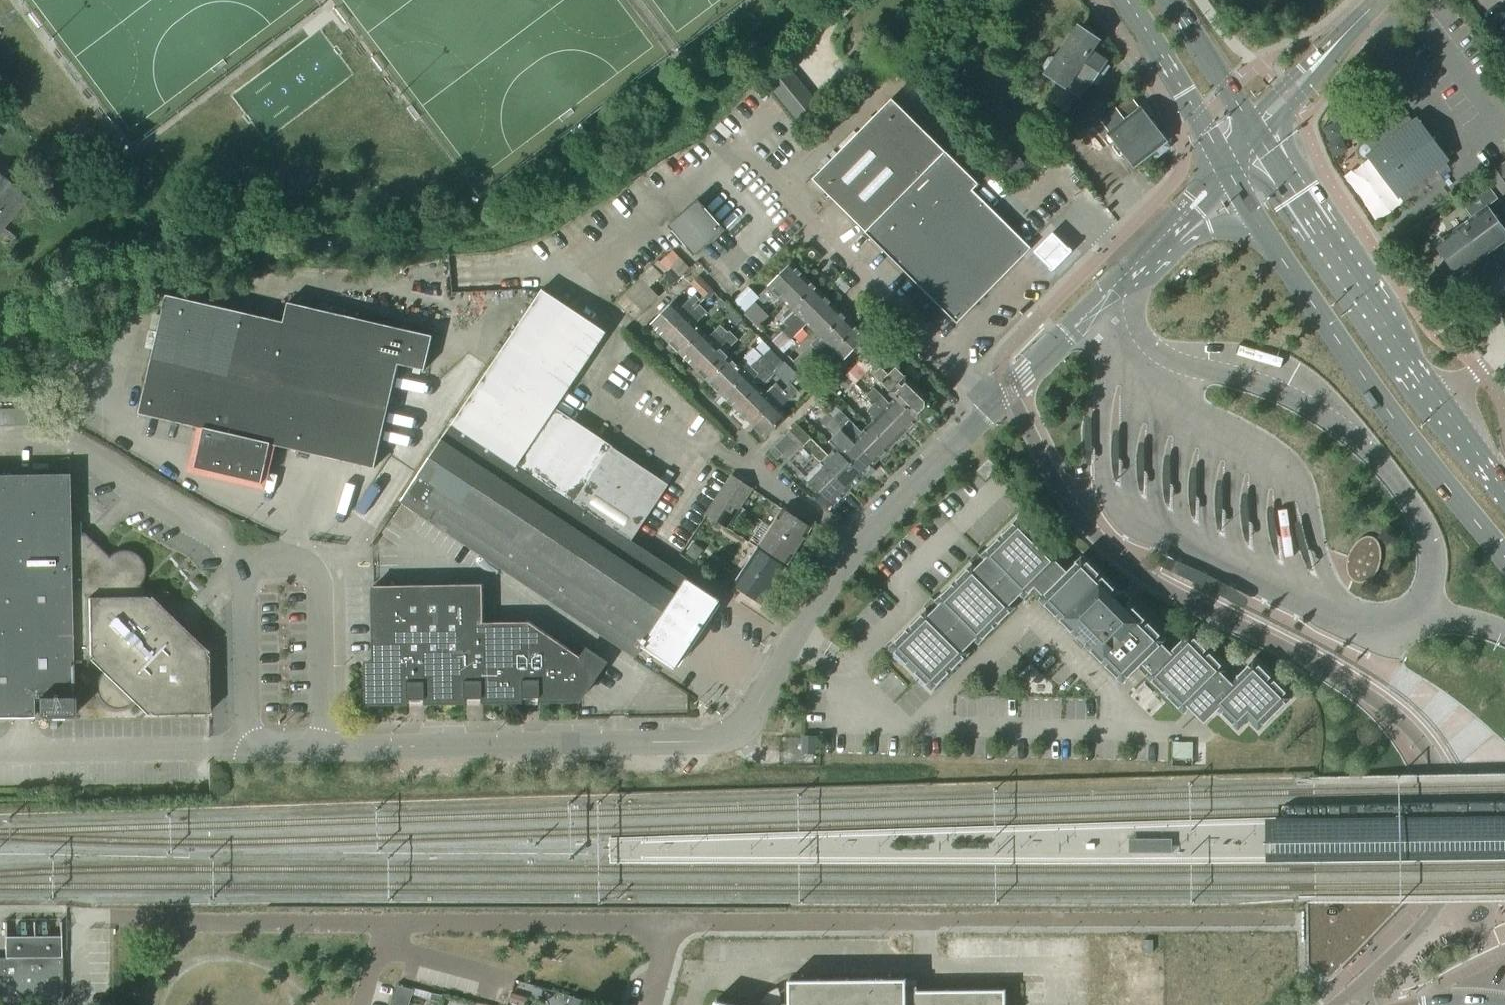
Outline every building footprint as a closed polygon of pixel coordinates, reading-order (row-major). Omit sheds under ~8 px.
[(1050,58),(1045,65),(1046,69),(1049,71),(1050,72),(1049,74),(1058,80),(1067,86),(1069,87),(1066,90),(1061,98),(1059,97),(1057,95),(1049,108),(1062,117),(1079,94),(1081,95),(1084,92),(1091,81),(1092,82),(1105,63),(1103,62),(1090,53),(1095,46),(1098,41),(1096,39),(1096,33),(1089,29),(1084,31),(1081,29),(1077,33),(1066,50),(1058,61),(1056,59),(1054,58),(1050,58)] [(804,128),(824,112),(788,67),(769,83),(804,128)] [(1141,109),(1132,98),(1118,109),(1117,109),(1101,121),(1110,133),(1109,133),(1118,145),(1114,147),(1121,156),(1125,153),(1136,168),(1168,143),(1167,141),(1166,142),(1157,129),(1152,122),(1152,123),(1142,110),(1143,110),(1142,108),(1141,109)] [(1030,249),(972,192),(979,185),(893,99),(813,179),(867,232),(869,229),(873,233),(873,238),(878,244),(884,244),(887,247),(885,250),(958,322),(1030,249)] [(1397,128),(1395,126),(1374,141),(1367,146),(1361,151),(1360,153),(1361,157),(1363,159),(1365,160),(1368,160),(1371,159),(1400,196),(1436,169),(1440,175),(1450,166),(1416,123),(1414,125),(1409,119),(1397,128)] [(1497,185),(1496,184),(1504,178),(1504,169),(1501,164),(1488,173),(1497,186),(1497,185)] [(1404,193),(1400,196),(1404,202),(1440,175),(1436,169),(1404,193)] [(0,243),(6,248),(7,246),(14,238),(2,229),(7,222),(26,199),(11,186),(0,177),(0,243)] [(1504,194),(1504,178),(1496,184),(1497,185),(1497,186),(1504,195),(1504,194)] [(1487,207),(1498,199),(1490,189),(1473,202),(1477,206),(1471,210),(1475,215),(1471,219),(1461,226),(1473,241),(1476,238),(1480,243),(1486,238),(1494,249),(1504,241),(1504,222),(1501,225),(1487,207)] [(695,257),(725,230),(699,200),(669,226),(695,257)] [(1471,219),(1475,215),(1471,210),(1477,206),(1473,202),(1463,209),(1471,219)] [(1055,226),(1032,249),(1052,269),(1075,246),(1055,226)] [(1473,241),(1461,226),(1435,245),(1458,276),(1494,249),(1486,238),(1480,243),(1476,238),(1473,241)] [(652,269),(615,304),(628,318),(638,318),(651,306),(658,299),(650,289),(673,267),(682,277),(690,269),(686,264),(674,252),(660,265),(659,264),(653,269),(652,269)] [(769,287),(759,298),(765,304),(768,301),(770,302),(770,303),(778,295),(786,303),(809,280),(792,264),(773,283),(770,287),(769,287)] [(692,285),(706,298),(713,290),(700,277),(692,285)] [(788,327),(773,341),(775,344),(802,318),(824,296),(809,280),(786,303),(791,307),(782,316),(785,318),(781,321),(788,327)] [(670,485),(556,410),(607,333),(544,291),(455,423),(454,423),(402,501),(637,657),(644,646),(677,668),(721,601),(632,542),(670,485)] [(283,322),(234,311),(166,295),(139,414),(203,429),(198,454),(212,457),(209,470),(208,470),(208,471),(248,480),(262,483),(271,444),(374,468),(398,364),(424,370),(432,335),(287,302),(283,322)] [(674,303),(652,325),(667,340),(698,307),(696,304),(700,300),(695,295),(680,310),(674,303)] [(802,318),(775,344),(784,353),(795,342),(792,339),(808,324),(816,332),(838,310),(824,296),(802,318)] [(729,306),(722,299),(716,305),(723,312),(729,306)] [(754,303),(744,313),(759,327),(769,317),(754,303)] [(698,307),(667,340),(676,349),(681,354),(703,332),(696,325),(708,313),(701,306),(700,305),(698,307)] [(820,336),(794,362),(803,371),(809,366),(818,357),(819,358),(830,346),(853,324),(838,310),(816,332),(819,335),(820,336)] [(830,346),(819,358),(823,363),(827,360),(829,362),(838,354),(845,361),(867,338),(853,324),(830,346)] [(703,332),(681,354),(694,367),(696,368),(728,333),(721,326),(709,338),(704,333),(703,332)] [(728,333),(696,368),(710,382),(732,360),(725,354),(739,340),(731,333),(730,331),(728,333)] [(732,360),(710,382),(724,396),(746,374),(763,357),(772,349),(764,341),(755,349),(754,348),(737,365),(732,361),(732,360)] [(861,362),(860,362),(869,370),(875,375),(874,376),(897,398),(919,420),(929,410),(929,408),(929,401),(914,386),(896,368),(900,364),(892,357),(888,361),(876,348),(875,348),(861,362)] [(746,374),(724,396),(738,411),(760,389),(760,388),(777,371),(776,370),(778,368),(779,369),(785,363),(772,349),(763,357),(746,374)] [(860,362),(847,376),(852,381),(855,384),(869,370),(860,362)] [(785,363),(779,369),(789,379),(795,373),(785,363)] [(809,366),(803,371),(811,379),(817,374),(809,366)] [(847,376),(839,383),(845,389),(852,381),(847,376)] [(760,389),(738,411),(753,425),(774,402),(785,392),(784,392),(777,384),(766,394),(760,389)] [(774,402),(753,425),(767,439),(789,417),(781,409),(792,399),(798,392),(792,385),(784,392),(785,392),(774,402)] [(875,388),(867,396),(875,404),(883,412),(905,434),(917,422),(919,420),(897,398),(891,404),(875,388)] [(875,404),(867,411),(876,420),(869,426),(891,448),(905,434),(883,412),(875,404)] [(837,407),(829,415),(855,441),(877,463),(891,448),(869,426),(863,433),(837,407)] [(828,414),(820,421),(836,437),(829,443),(836,450),(863,477),(877,463),(855,441),(829,415),(828,414)] [(797,426),(790,434),(804,448),(849,492),(863,477),(836,450),(829,457),(797,426)] [(849,492),(804,448),(790,434),(771,453),(778,460),(783,455),(835,506),(849,492)] [(988,460),(977,471),(986,480),(997,468),(988,460)] [(67,475),(0,476),(0,719),(32,718),(32,698),(37,698),(37,718),(72,718),(71,661),(88,661),(102,674),(98,678),(96,683),(96,689),(97,694),(99,699),(102,703),(107,707),(112,709),(117,709),(123,708),(128,706),(132,703),(145,716),(208,714),(206,652),(138,587),(141,582),(143,577),(144,572),(143,566),(141,561),(137,557),(133,554),(128,552),(122,551),(117,552),(112,554),(108,558),(83,534),(80,535),(79,524),(68,524),(67,475)] [(734,478),(721,496),(740,508),(752,490),(734,478)] [(726,528),(740,508),(721,496),(707,517),(726,528)] [(772,529),(800,547),(812,528),(784,510),(772,529)] [(1067,572),(1060,564),(1063,561),(1020,517),(981,556),(985,560),(978,568),(973,563),(935,601),(939,606),(932,614),(927,609),(889,648),(933,692),(971,653),(967,649),(975,641),(979,646),(1017,608),(1013,603),(1021,595),(1025,600),(1037,588),(1044,595),(1039,600),(1078,638),(1082,634),(1090,641),(1085,646),(1124,685),(1143,665),(1151,672),(1146,677),(1185,716),(1191,710),(1205,724),(1218,711),(1239,733),(1249,722),(1259,733),(1293,699),(1254,660),(1231,683),(1224,676),(1228,671),(1190,632),(1170,652),(1163,644),(1167,640),(1129,602),(1125,606),(1117,599),(1122,594),(1083,555),(1067,572)] [(789,565),(800,547),(772,529),(760,546),(789,565)] [(1362,536),(1356,540),(1351,546),(1346,556),(1345,563),(1345,569),(1347,575),(1352,580),(1358,582),(1365,582),(1372,577),(1377,569),(1380,560),(1381,550),(1379,543),(1377,539),(1373,535),(1368,534),(1362,536)] [(763,604),(787,568),(758,550),(735,586),(763,604)] [(727,580),(732,572),(718,563),(713,572),(727,580)] [(483,622),(483,584),(424,585),(426,702),(466,701),(466,698),(483,697),(483,701),(484,701),(483,623),(484,623),(484,622),(483,622)] [(426,702),(424,585),(375,586),(375,585),(374,585),(375,662),(367,662),(368,703),(408,702),(408,699),(425,698),(425,702),(426,702)] [(483,623),(484,701),(524,700),(523,697),(540,696),(540,700),(580,699),(605,661),(588,649),(582,657),(529,621),(484,622),(484,623),(483,623)] [(801,738),(801,749),(813,749),(814,737),(801,736),(801,738)] [(1410,785),(1407,785),(1319,786),(1320,864),(1320,870),(1321,888),(1321,905),(1309,905),(1310,967),(1320,977),(1325,980),(1329,980),(1334,978),(1338,974),(1343,968),(1342,967),(1382,925),(1403,904),(1417,883),(1424,864),(1426,852),(1427,850),(1427,833),(1425,818),(1421,805),(1416,795),(1413,788),(1411,786),(1410,785)] [(1480,817),(1262,819),(1263,861),(1480,858),(1504,858),(1504,816),(1480,817)] [(1173,837),(1128,838),(1128,844),(1128,854),(1173,853),(1173,844),(1173,837)] [(61,936),(5,936),(6,956),(6,958),(62,957),(62,955),(61,936)] [(6,958),(0,958),(0,999),(1,1000),(4,1001),(6,1002),(8,1003),(11,1003),(63,1002),(63,975),(63,957),(62,957),(6,958)] [(1006,990),(918,991),(918,983),(907,983),(907,979),(893,979),(852,980),(789,980),(788,1003),(782,1004),(779,994),(768,1003),(770,1004),(1007,1004),(1006,990)] [(526,996),(512,992),(509,1001),(523,1004),(526,996)] [(571,995),(568,1004),(585,1004),(586,1000),(571,995)]
